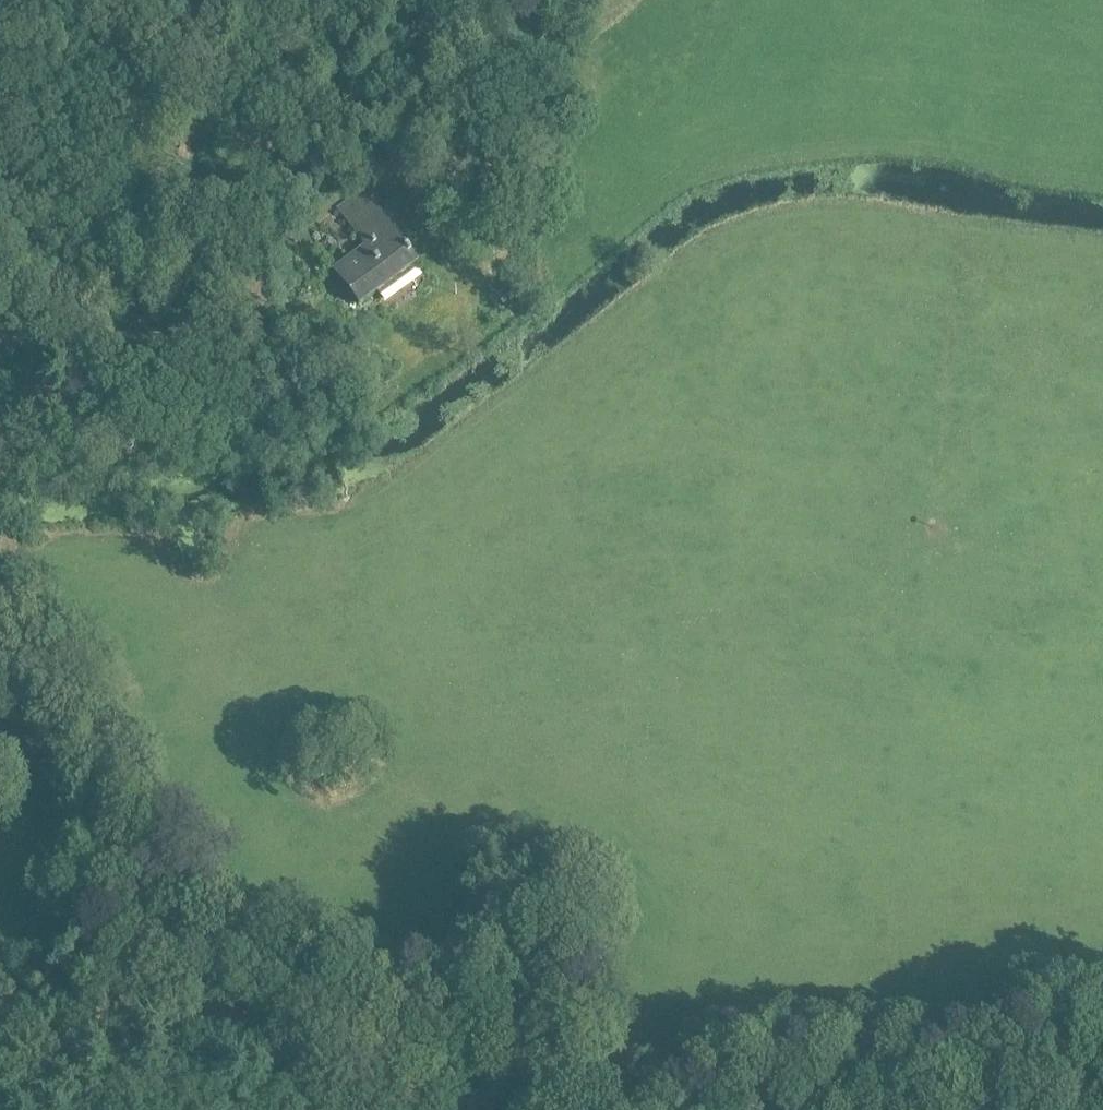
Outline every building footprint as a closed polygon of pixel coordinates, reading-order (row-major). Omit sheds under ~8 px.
[(361,306),(416,266),(363,193),(341,210),(369,248),(336,272),(361,306)]
